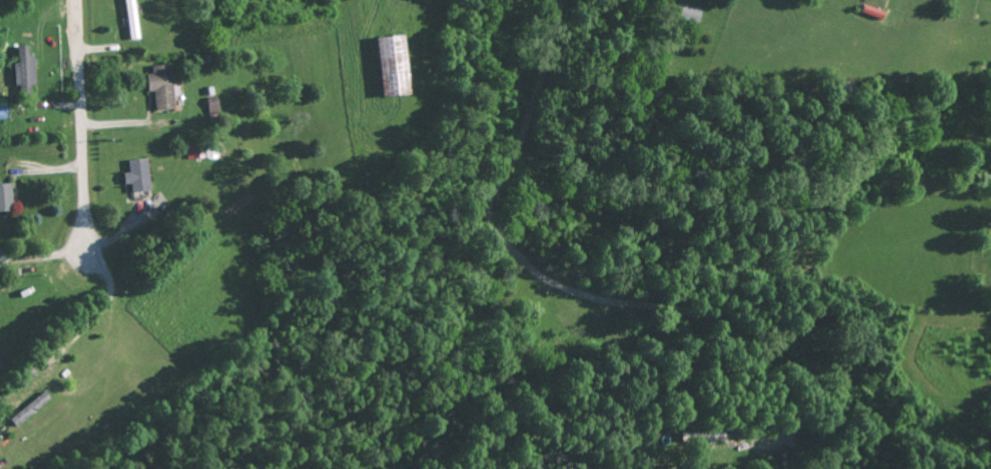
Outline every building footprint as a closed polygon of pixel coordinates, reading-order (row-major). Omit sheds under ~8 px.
[(138,38),(132,0),(123,0),(129,39),(138,38)] [(700,11),(681,6),(678,18),(697,22),(700,11)] [(376,36),(379,97),(406,95),(403,35),(376,36)] [(32,54),(28,54),(27,46),(17,46),(17,63),(14,63),(15,92),(33,92),(32,54)] [(150,65),(150,74),(145,74),(146,91),(153,91),(153,110),(172,110),(171,64),(150,65)] [(207,97),(207,115),(217,115),(217,97),(207,97)] [(126,160),(127,172),(122,172),(123,184),(129,183),(130,192),(148,190),(145,158),(126,160)] [(11,211),(10,183),(0,184),(0,211),(11,211)] [(49,399),(43,391),(9,419),(15,427),(49,399)]
